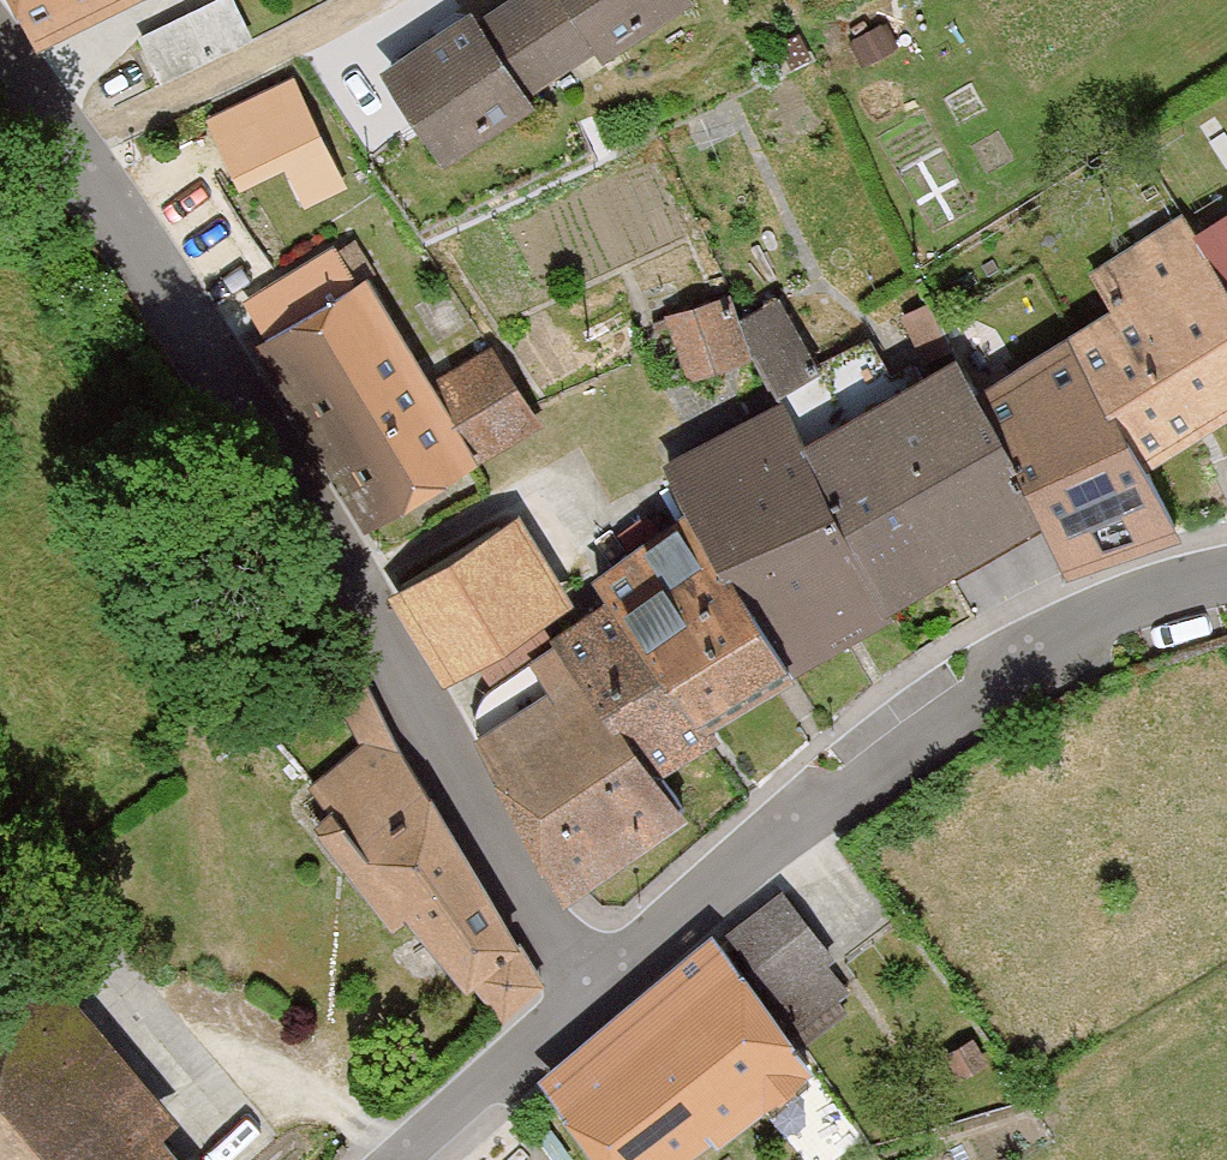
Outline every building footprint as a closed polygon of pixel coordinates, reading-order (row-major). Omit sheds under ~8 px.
[(36,40),(115,0),(16,0),(36,40)] [(257,31),(243,0),(198,0),(142,25),(164,74),(257,31)] [(525,89),(593,46),(564,0),(503,0),(479,15),(525,89)] [(694,0),(564,0),(593,46),(603,60),(694,0)] [(479,15),(471,5),(380,65),(444,162),(535,103),(525,89),(479,15)] [(209,106),(232,162),(283,142),(306,199),(352,180),(306,67),(209,106)] [(1147,461),(1226,408),(1226,207),(1193,229),(1183,211),(1087,270),(1110,304),(1067,332),(1147,461)] [(252,339),(367,528),(541,422),(492,341),(433,377),(368,269),(252,339)] [(742,291),(669,318),(695,390),(768,364),(742,291)] [(840,375),(790,293),(751,316),(802,398),(840,375)] [(980,384),(1040,515),(1061,571),(1181,529),(1147,461),(1067,332),(980,384)] [(957,349),(805,438),(888,601),(1040,515),(980,384),(957,349)] [(733,559),(798,669),(893,610),(888,601),(805,438),(783,398),(661,459),(688,510),(723,564),(733,559)] [(518,509),(392,588),(446,679),(576,600),(518,509)] [(604,590),(711,717),(798,669),(733,559),(723,564),(688,510),(593,572),(604,590)] [(533,657),(559,677),(635,735),(659,767),(721,730),(711,717),(604,590),(549,628),(556,640),(533,657)] [(406,913),(467,986),(474,981),(507,1018),(545,980),(520,942),(352,651),(328,675),(365,742),(296,798),(391,925),(406,913)] [(689,811),(659,767),(635,735),(559,677),(471,732),(570,890),(689,811)] [(560,1076),(632,1159),(716,1159),(840,1053),(732,929),(560,1076)] [(0,999),(0,1159),(217,1159),(54,957),(0,999)]
